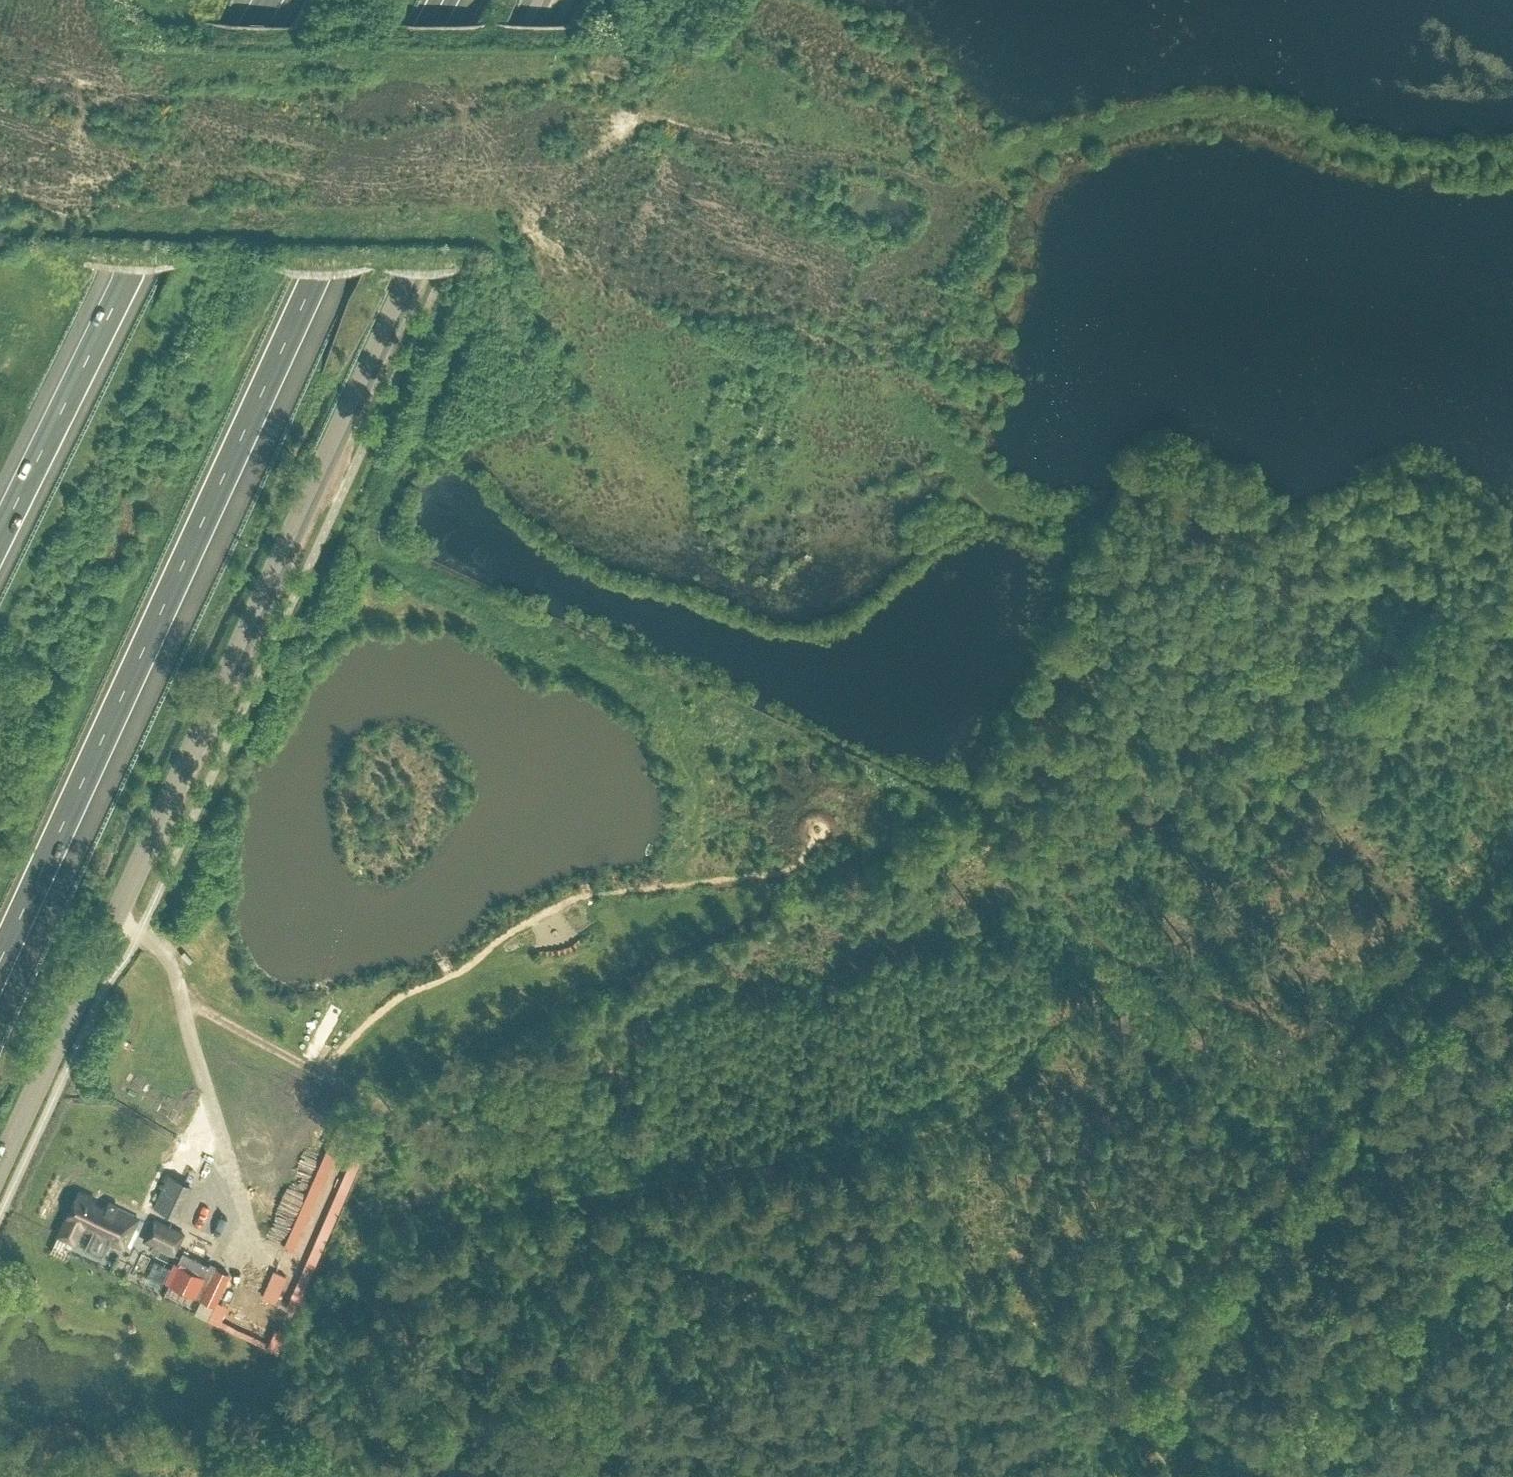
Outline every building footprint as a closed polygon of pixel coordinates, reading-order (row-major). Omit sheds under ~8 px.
[(153,1206),(177,1217),(192,1184),(168,1173),(153,1206)] [(105,1206),(92,1200),(95,1195),(80,1187),(59,1231),(75,1239),(81,1226),(93,1232),(89,1240),(97,1244),(101,1236),(124,1246),(139,1215),(108,1200),(105,1206)] [(174,1254),(186,1231),(153,1215),(142,1238),(174,1254)] [(209,1261),(190,1253),(184,1250),(169,1282),(214,1303),(229,1270),(209,1261)]
